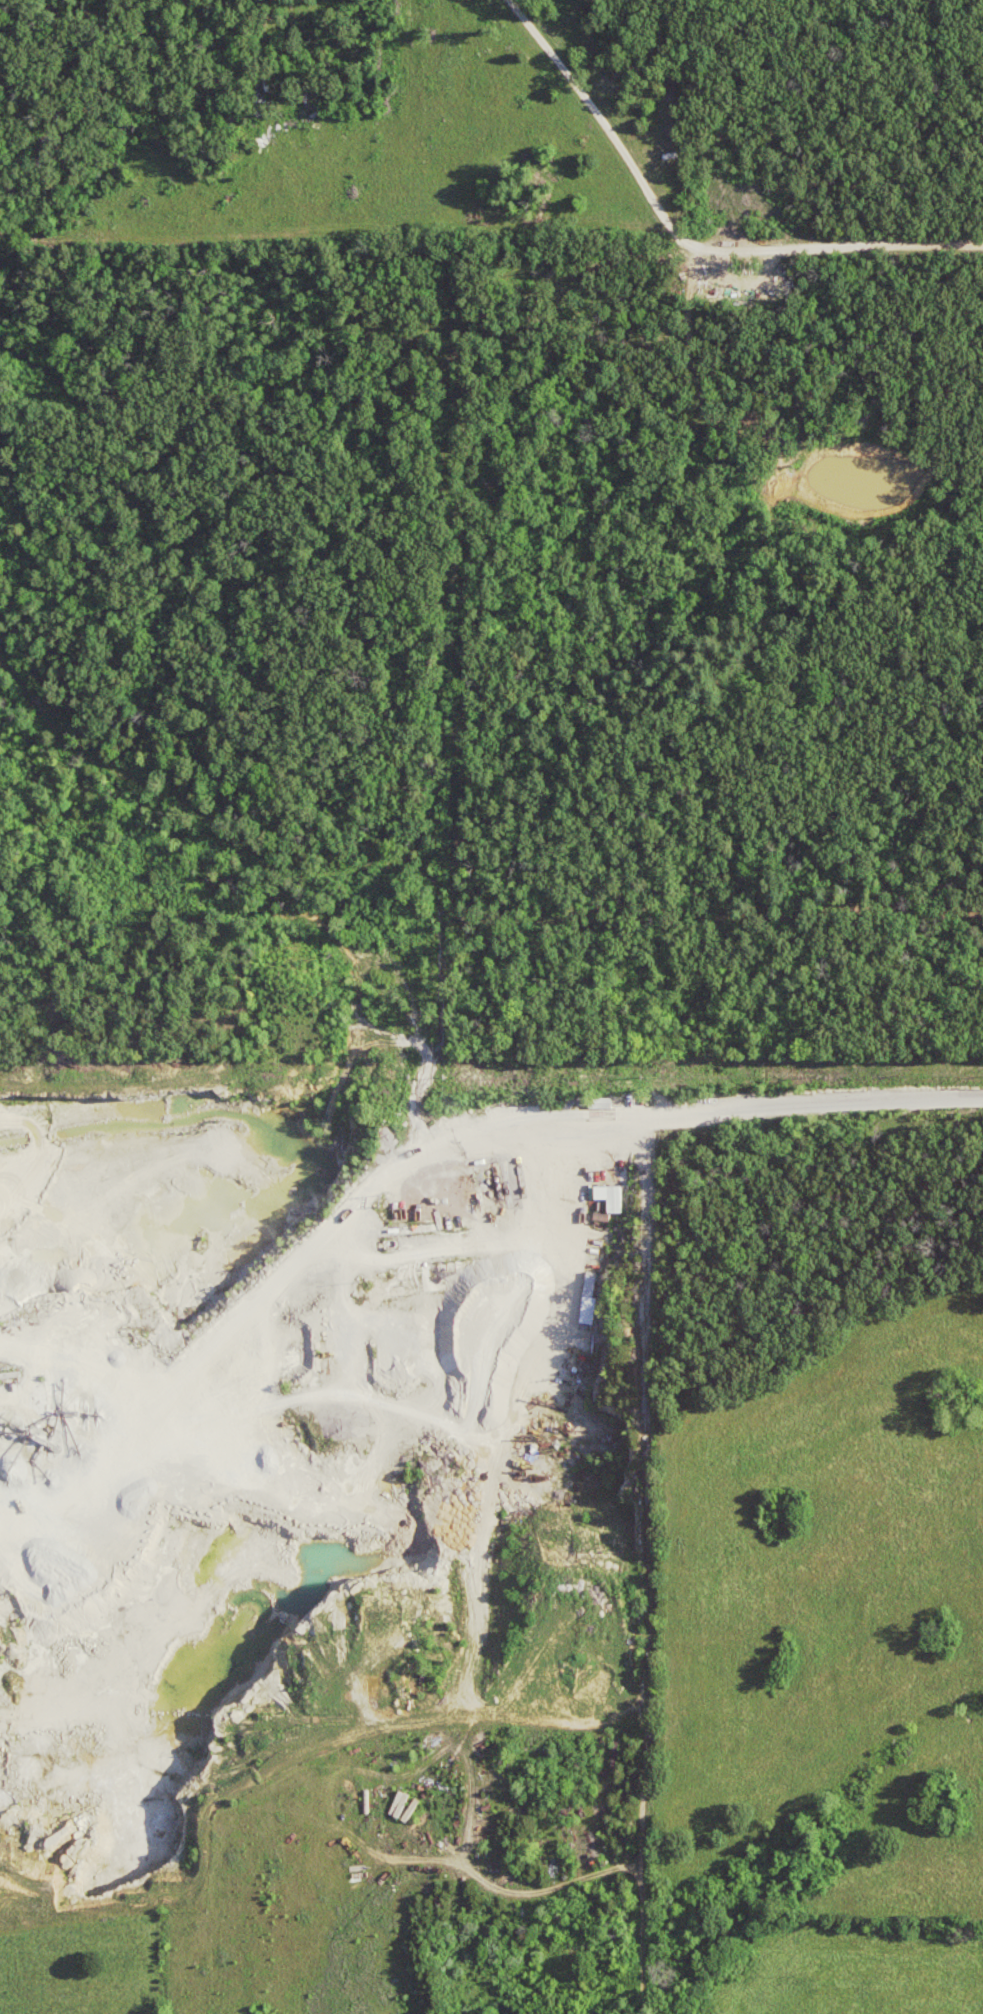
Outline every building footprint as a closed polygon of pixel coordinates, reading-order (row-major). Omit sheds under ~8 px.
[(600,1186),(600,1199),(613,1199),(612,1212),(627,1213),(628,1186),(600,1186)] [(584,1322),(597,1324),(602,1298),(598,1297),(602,1272),(592,1271),(584,1322)]
